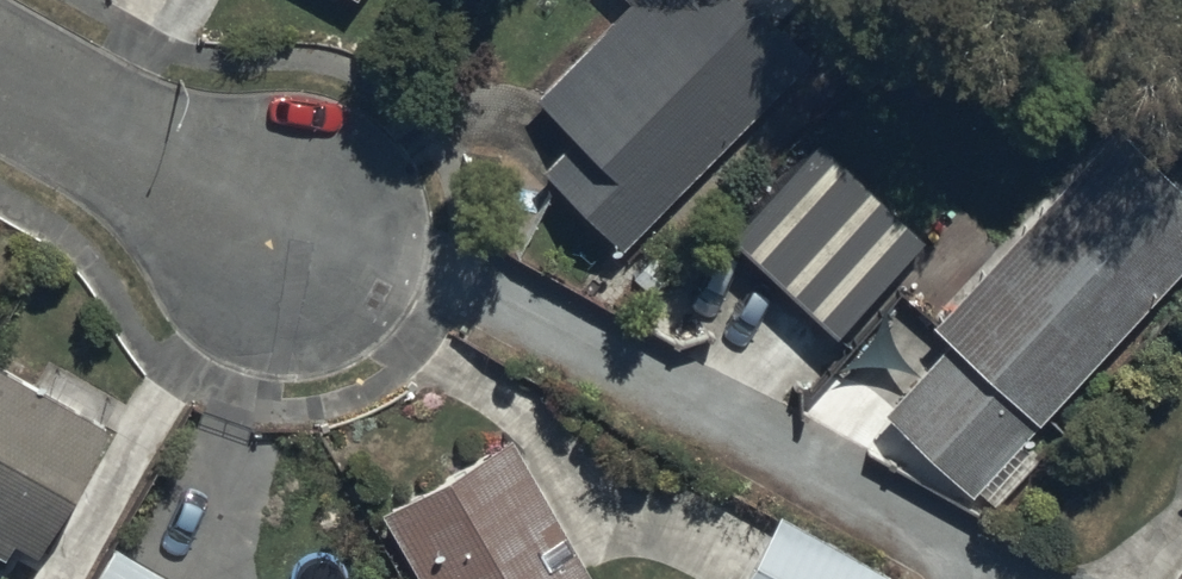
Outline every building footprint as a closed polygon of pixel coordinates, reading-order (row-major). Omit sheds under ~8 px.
[(617,251),(805,60),(769,24),(794,0),(624,0),(627,3),(533,99),(571,137),(537,172),(617,251)] [(926,327),(948,347),(880,419),(963,497),(1181,266),(1181,201),(1110,133),(926,327)] [(819,145),(725,242),(827,340),(920,243),(819,145)] [(36,561),(111,433),(104,428),(116,407),(51,369),(37,393),(0,371),(0,540),(36,561)] [(503,444),(371,522),(405,578),(583,578),(503,444)] [(745,578),(884,578),(886,576),(781,516),(745,578)] [(115,549),(97,578),(166,578),(115,549)] [(1170,578),(1181,578),(1181,561),(1170,578)]
